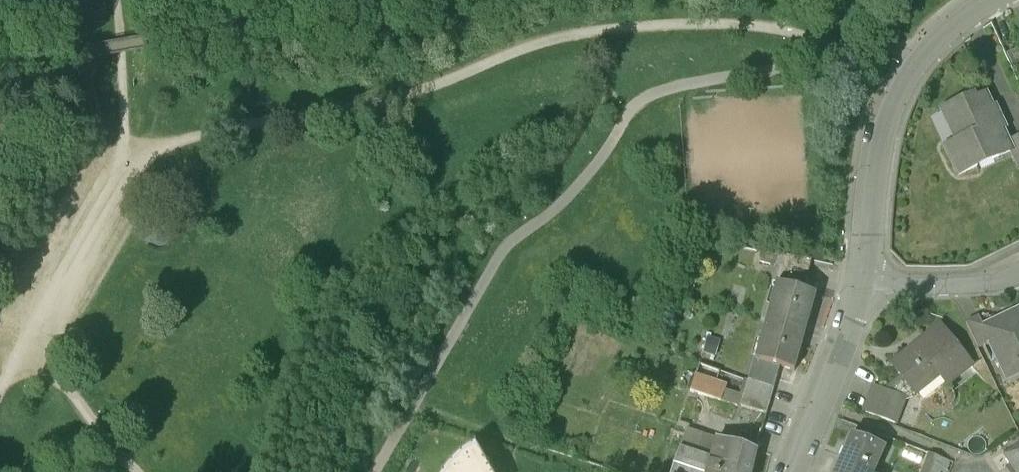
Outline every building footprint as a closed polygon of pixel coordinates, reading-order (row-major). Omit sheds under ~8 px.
[(992,108),(986,94),(975,99),(973,96),(947,108),(961,140),(944,148),(957,176),(1010,152),(1012,151),(1009,143),(1002,129),(1005,128),(995,107),(992,108)] [(1012,151),(1010,152),(1017,167),(1018,166),(1018,138),(1009,143),(1012,151)] [(777,284),(801,291),(809,261),(762,251),(760,262),(780,267),(777,284)] [(801,291),(777,284),(766,322),(804,333),(815,295),(801,291)] [(982,327),(989,343),(989,344),(1003,373),(1015,367),(1018,374),(1018,309),(983,327),(982,327)] [(989,343),(982,327),(983,327),(978,317),(966,324),(978,349),(989,344),(989,343)] [(804,333),(766,322),(755,361),(780,368),(794,372),(804,333)] [(970,364),(940,327),(892,365),(913,390),(937,372),(946,384),(970,364)] [(774,390),(780,368),(755,361),(748,381),(774,390)] [(715,383),(720,371),(699,364),(695,375),(715,383)] [(726,387),(715,383),(695,375),(689,393),(720,403),(726,387)] [(774,390),(748,381),(741,408),(767,414),(774,390)] [(895,424),(905,398),(876,386),(865,413),(895,424)] [(852,437),(836,471),(873,471),(883,449),(852,437)] [(716,440),(711,460),(708,471),(751,471),(756,452),(716,440)] [(1005,457),(1015,471),(1018,471),(1018,448),(1005,457)] [(711,460),(700,458),(701,455),(679,450),(672,471),(708,471),(711,460)] [(928,454),(921,471),(937,471),(941,471),(946,471),(950,462),(928,454)] [(467,457),(462,461),(459,464),(456,467),(453,471),(452,471),(479,471),(467,457)]
